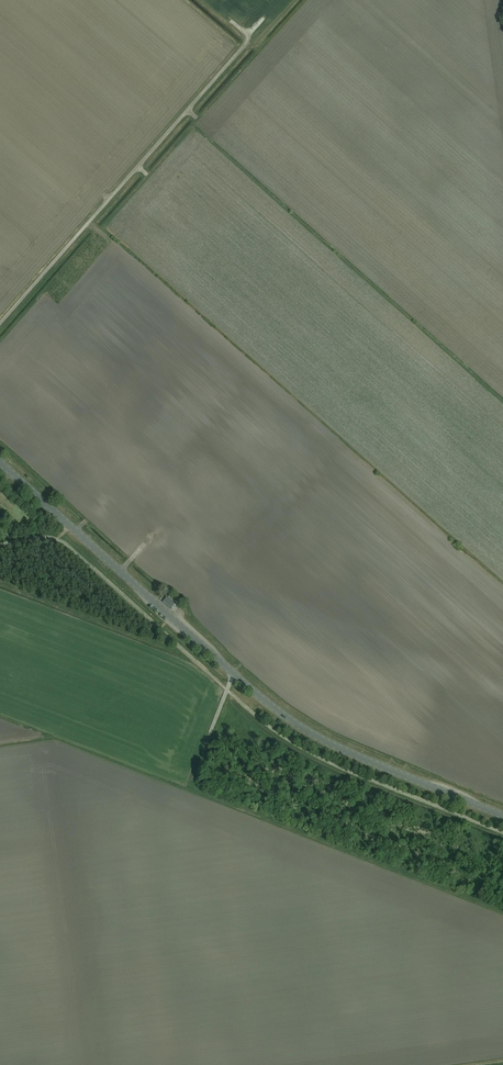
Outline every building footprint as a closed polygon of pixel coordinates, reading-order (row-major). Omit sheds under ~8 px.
[(171,610),(175,605),(167,598),(163,603),(171,610)]
